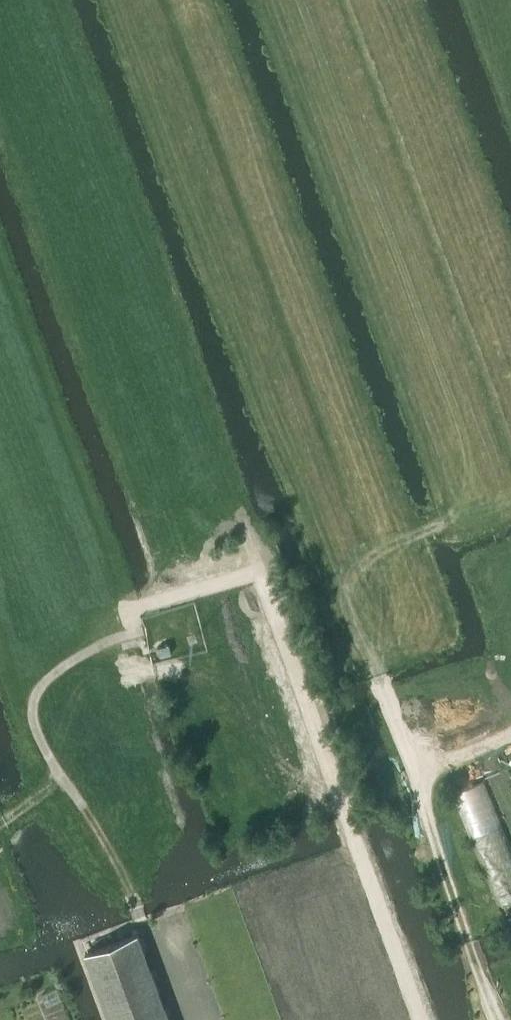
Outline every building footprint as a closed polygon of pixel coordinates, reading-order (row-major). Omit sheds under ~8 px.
[(110,1019),(170,1019),(138,934),(86,953),(110,1019)]
